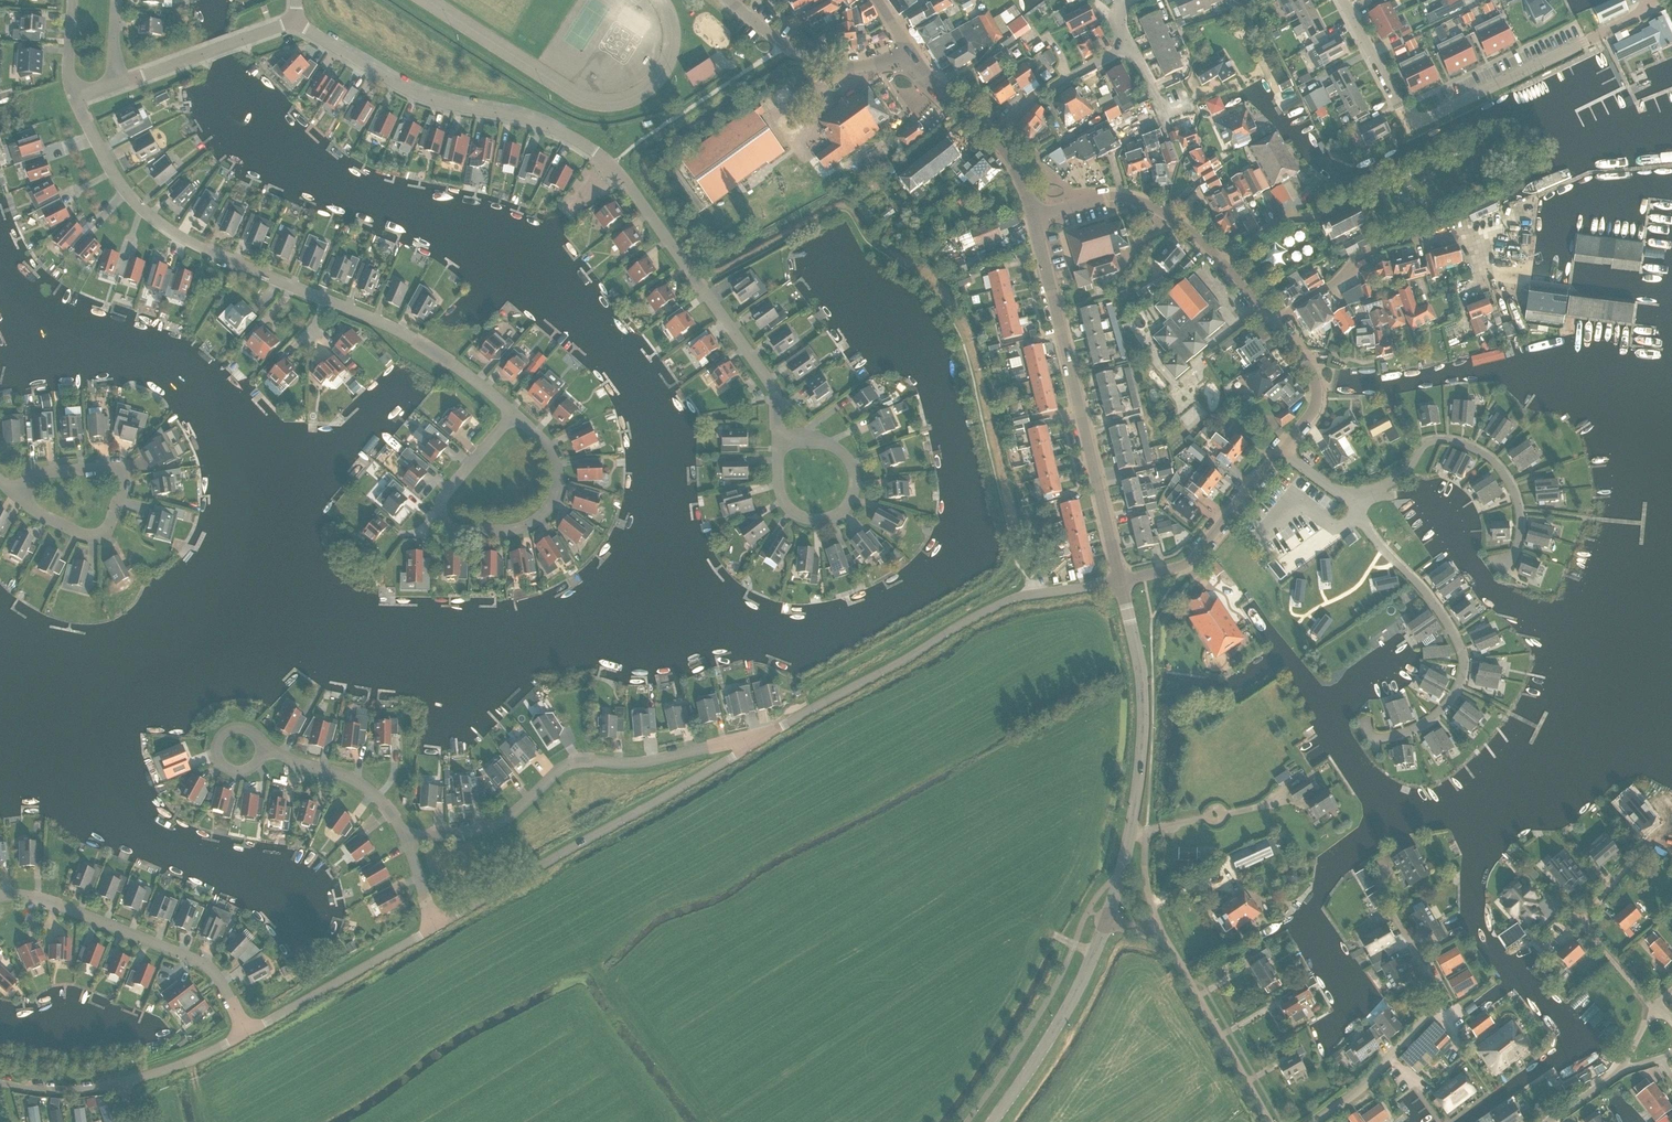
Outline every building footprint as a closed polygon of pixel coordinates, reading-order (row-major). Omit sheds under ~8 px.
[(794,11),(813,1),(815,5),(825,0),(792,0),(789,2),(794,11)] [(805,15),(811,26),(839,10),(836,4),(843,0),(830,0),(805,15)] [(868,3),(867,0),(847,0),(853,10),(860,6),(860,8),(868,3)] [(899,15),(917,1),(917,0),(888,0),(899,15)] [(932,17),(953,5),(950,0),(937,0),(926,6),(932,17)] [(1197,12),(1192,0),(1174,0),(1182,18),(1190,15),(1191,17),(1198,14),(1197,12)] [(1214,4),(1212,0),(1192,0),(1197,12),(1204,9),(1205,11),(1211,8),(1210,6),(1214,4)] [(1214,4),(1217,3),(1218,5),(1219,5),(1221,10),(1227,7),(1225,2),(1224,0),(1212,0),(1214,4)] [(1279,3),(1287,16),(1295,12),(1298,18),(1314,9),(1309,0),(1278,0),(1279,3)] [(1426,16),(1429,23),(1461,8),(1458,1),(1460,0),(1446,0),(1440,3),(1443,8),(1426,16)] [(1542,0),(1524,0),(1525,4),(1530,15),(1536,28),(1537,28),(1535,23),(1542,20),(1543,22),(1544,22),(1543,21),(1552,14),(1555,18),(1556,17),(1542,0)] [(1622,0),(1617,0),(1594,11),(1600,23),(1627,10),(1622,0)] [(853,10),(854,21),(855,27),(865,26),(865,24),(878,17),(870,2),(868,3),(860,8),(860,6),(853,10)] [(1376,27),(1385,22),(1395,17),(1392,10),(1398,7),(1395,2),(1369,15),(1376,27)] [(912,28),(932,17),(926,6),(906,17),(912,28)] [(1074,39),(1088,32),(1084,25),(1095,20),(1088,6),(1063,19),(1070,33),(1071,32),(1074,39)] [(1302,25),(1294,30),(1297,36),(1305,32),(1309,39),(1314,37),(1316,41),(1326,36),(1323,32),(1325,31),(1314,9),(1298,18),(1302,25)] [(843,22),(854,21),(853,10),(842,14),(843,22)] [(1466,23),(1476,18),(1472,10),(1463,15),(1466,23)] [(42,20),(42,12),(27,11),(26,19),(22,18),(21,32),(29,32),(29,33),(35,33),(35,32),(43,33),(44,20),(42,20)] [(1146,36),(1167,26),(1166,25),(1164,26),(1161,19),(1163,18),(1160,11),(1139,21),(1146,36)] [(1002,37),(992,18),(988,12),(948,35),(941,39),(941,38),(927,46),(942,70),(951,65),(955,71),(975,58),(978,63),(993,44),(1003,38),(1002,37)] [(164,23),(165,16),(148,14),(148,21),(141,21),(141,33),(148,34),(148,35),(153,35),(153,34),(160,35),(161,23),(164,23)] [(1007,28),(999,14),(992,18),(1002,37),(1010,33),(1007,28)] [(1487,22),(1492,33),(1500,49),(1513,43),(1500,16),(1487,22)] [(1007,28),(1016,40),(1030,30),(1021,17),(1007,28)] [(1395,17),(1385,22),(1376,27),(1381,38),(1407,25),(1404,20),(1398,23),(1395,17)] [(1662,17),(1649,23),(1651,29),(1612,47),(1618,61),(1658,42),(1661,48),(1671,43),(1671,38),(1662,17)] [(948,35),(938,18),(916,29),(927,46),(941,38),(941,39),(948,35)] [(948,33),(955,29),(949,19),(942,23),(948,33)] [(855,27),(854,21),(843,22),(843,25),(841,25),(841,31),(837,32),(838,43),(851,41),(851,47),(857,47),(856,38),(855,27)] [(1499,49),(1492,33),(1487,22),(1474,28),(1487,55),(1499,49)] [(1095,36),(1098,35),(1100,39),(1107,35),(1102,26),(1092,31),(1095,36)] [(1152,48),(1170,40),(1167,33),(1169,32),(1167,26),(1146,36),(1152,48)] [(1004,49),(1015,41),(1009,33),(999,41),(1004,49)] [(1449,40),(1454,51),(1462,67),(1475,61),(1462,34),(1449,40)] [(1316,50),(1308,54),(1316,70),(1348,53),(1339,37),(1329,42),(1326,36),(1316,41),(1316,42),(1313,44),(1316,50)] [(1415,37),(1393,47),(1397,57),(1420,48),(1415,37)] [(1092,43),(1090,39),(1078,47),(1085,58),(1097,51),(1101,48),(1097,40),(1092,43)] [(1158,61),(1176,52),(1173,47),(1176,46),(1172,39),(1170,40),(1152,48),(1158,61)] [(1449,73),(1462,67),(1454,51),(1449,40),(1436,47),(1449,73)] [(42,46),(25,45),(25,52),(20,52),(19,73),(21,73),(20,79),(32,75),(32,74),(40,74),(42,46)] [(1051,46),(1042,51),(1050,64),(1058,60),(1051,46)] [(1176,52),(1158,61),(1165,76),(1183,68),(1179,61),(1182,59),(1179,53),(1176,54),(1176,52)] [(1411,59),(1414,64),(1424,85),(1437,79),(1424,52),(1411,59)] [(1005,60),(1000,53),(992,59),(991,58),(985,63),(986,64),(976,71),(980,77),(979,78),(983,84),(984,83),(985,84),(994,77),(996,78),(1000,75),(1000,73),(1001,72),(997,66),(1005,60)] [(306,65),(296,55),(288,64),(282,59),(283,61),(274,70),(283,78),(285,75),(292,83),(300,74),(308,80),(317,65),(310,60),(306,65)] [(1220,59),(1218,55),(1209,60),(1212,65),(1194,75),(1199,84),(1217,74),(1222,83),(1236,75),(1225,56),(1220,59)] [(1191,65),(1188,59),(1183,62),(1185,67),(1191,65)] [(1424,86),(1414,64),(1411,59),(1398,65),(1411,92),(1424,86)] [(694,88),(717,73),(709,61),(687,76),(694,88)] [(1021,89),(1035,79),(1025,65),(1011,75),(1012,77),(991,92),(995,97),(994,98),(998,104),(999,103),(1000,104),(1009,98),(1010,99),(1016,95),(1011,88),(1017,84),(1021,89)] [(323,103),(335,85),(321,76),(325,71),(319,67),(311,80),(314,82),(307,94),(312,98),(313,96),(323,103)] [(1124,112),(1137,105),(1128,91),(1133,88),(1121,67),(1107,75),(1119,95),(1115,97),(1124,112)] [(1340,97),(1356,89),(1345,69),(1329,77),(1333,85),(1325,90),(1329,96),(1337,91),(1340,97)] [(1045,71),(1039,75),(1043,81),(1049,78),(1045,71)] [(1282,93),(1293,86),(1288,76),(1276,83),(1282,93)] [(335,85),(323,103),(334,110),(345,92),(335,85)] [(349,105),(358,91),(352,87),(343,101),(349,105)] [(1080,101),(1073,88),(1051,102),(1065,128),(1092,112),(1085,98),(1080,101)] [(1318,110),(1319,110),(1330,104),(1322,88),(1310,94),(1318,110)] [(833,145),(816,157),(826,171),(859,147),(863,154),(869,149),(865,143),(881,132),(877,126),(889,117),(868,89),(856,97),(855,95),(847,100),(845,98),(838,102),(840,105),(822,118),(819,120),(821,123),(825,128),(823,130),(833,145)] [(1358,121),(1368,116),(1365,111),(1368,110),(1356,89),(1340,97),(1344,105),(1336,109),(1339,116),(1347,111),(1352,119),(1355,117),(1358,121)] [(1108,121),(1121,115),(1110,94),(1098,100),(1101,107),(1108,121)] [(1212,115),(1225,110),(1219,97),(1206,102),(1212,115)] [(721,195),(786,150),(761,114),(766,111),(759,101),(711,135),(715,141),(699,152),(704,160),(711,156),(719,167),(715,170),(719,175),(715,178),(719,185),(716,188),(721,195)] [(363,125),(373,108),(362,102),(358,109),(352,106),(344,119),(350,123),(352,119),(363,125)] [(1038,121),(1045,112),(1038,106),(1031,115),(1028,113),(1016,128),(1030,140),(1042,125),(1038,121)] [(131,114),(129,109),(116,116),(125,132),(131,129),(134,135),(146,129),(143,123),(137,112),(131,114)] [(1247,119),(1243,110),(1215,123),(1225,145),(1231,142),(1234,150),(1252,142),(1249,135),(1257,132),(1251,117),(1247,119)] [(387,137),(395,119),(384,114),(381,121),(374,118),(368,132),(382,139),(383,136),(387,137)] [(434,126),(435,117),(429,116),(426,124),(434,126)] [(1368,116),(1358,121),(1358,122),(1354,124),(1366,146),(1390,133),(1381,116),(1371,122),(1368,116)] [(1095,154),(1096,156),(1098,158),(1106,154),(1112,152),(1111,151),(1120,147),(1107,121),(1095,128),(1083,134),(1093,155),(1095,154)] [(419,128),(408,123),(406,128),(399,125),(393,141),(407,147),(408,145),(411,147),(419,128)] [(906,151),(927,136),(918,123),(897,139),(906,151)] [(1163,137),(1159,128),(1141,135),(1148,154),(1159,150),(1155,140),(1157,139),(1162,137),(1163,137)] [(431,132),(424,130),(419,147),(426,149),(425,150),(438,153),(443,134),(431,131),(431,132)] [(1189,150),(1200,146),(1194,130),(1178,136),(1182,149),(1188,147),(1189,150)] [(1272,188),(1299,172),(1277,132),(1249,148),(1272,188)] [(152,140),(148,133),(135,140),(139,147),(134,149),(142,162),(146,160),(148,163),(155,160),(153,156),(159,153),(156,147),(157,146),(153,139),(152,140)] [(1172,143),(1178,141),(1174,133),(1169,135),(1172,143)] [(1086,161),(1096,156),(1095,154),(1093,155),(1083,134),(1076,138),(1077,139),(1069,143),(1070,145),(1049,156),(1059,164),(1065,161),(1066,162),(1066,161),(1075,156),(1076,158),(1078,157),(1085,159),(1086,161)] [(444,157),(443,163),(462,167),(464,159),(468,139),(456,136),(455,141),(448,140),(444,157)] [(39,157),(36,151),(42,149),(38,137),(19,144),(22,155),(14,157),(17,165),(37,158),(39,157)] [(925,187),(950,167),(961,158),(957,152),(952,145),(951,145),(947,139),(910,169),(912,171),(900,181),(910,194),(922,185),(925,188),(925,187)] [(490,163),(493,143),(480,141),(480,145),(473,144),(469,166),(479,168),(479,167),(481,166),(483,166),(484,164),(490,163)] [(1140,171),(1140,172),(1151,168),(1145,149),(1139,151),(1135,141),(1130,144),(1140,171)] [(1127,148),(1129,154),(1121,157),(1127,176),(1140,172),(1140,171),(1130,144),(1122,148),(1123,150),(1127,148)] [(1177,164),(1170,144),(1159,148),(1166,168),(1177,164)] [(519,147),(507,145),(505,151),(499,150),(496,164),(515,167),(519,147)] [(1201,150),(1190,153),(1197,165),(1193,168),(1198,176),(1201,174),(1211,168),(1213,171),(1221,166),(1214,155),(1207,160),(1201,150)] [(961,158),(950,167),(957,175),(960,172),(978,193),(1002,171),(983,151),(967,166),(961,159),(961,158)] [(539,177),(546,158),(534,154),(532,159),(526,156),(521,171),(527,174),(527,173),(539,177)] [(158,171),(152,176),(160,185),(175,172),(167,163),(170,161),(165,155),(153,165),(158,171)] [(37,158),(38,158),(25,162),(27,169),(25,170),(27,177),(29,177),(31,181),(50,174),(46,162),(45,163),(44,159),(42,156),(39,157),(37,158)] [(1154,186),(1172,184),(1164,162),(1151,163),(1154,186)] [(562,190),(571,172),(560,166),(557,172),(551,169),(543,185),(549,188),(551,184),(562,190)] [(1211,168),(1201,174),(1205,182),(1216,176),(1213,171),(1211,168)] [(1233,184),(1237,190),(1241,199),(1252,194),(1253,197),(1262,192),(1261,192),(1269,188),(1259,169),(1253,172),(1251,169),(1231,179),(1233,184)] [(1216,176),(1205,182),(1210,192),(1221,185),(1216,176)] [(184,184),(179,179),(170,189),(175,194),(171,197),(180,206),(194,192),(185,183),(184,184)] [(44,208),(54,202),(55,202),(52,196),(56,193),(51,182),(33,191),(42,209),(43,208),(44,208)] [(1243,201),(1241,199),(1237,190),(1234,192),(1231,185),(1223,189),(1233,208),(1237,215),(1245,229),(1248,234),(1258,229),(1253,218),(1246,221),(1243,215),(1242,215),(1237,204),(1243,201)] [(1279,186),(1272,191),(1275,197),(1284,192),(1284,191),(1283,192),(1279,186)] [(1215,217),(1233,208),(1223,189),(1206,198),(1215,217)] [(1270,191),(1263,195),(1276,218),(1282,215),(1270,191)] [(206,200),(207,198),(203,195),(200,199),(199,198),(192,209),(198,213),(196,217),(206,224),(217,206),(206,200)] [(613,205),(609,199),(593,211),(605,228),(611,223),(612,224),(617,221),(616,220),(622,215),(614,204),(613,205)] [(242,219),(245,211),(232,206),(234,203),(228,200),(224,207),(217,223),(223,226),(221,231),(232,236),(240,218),(242,219)] [(1470,223),(1498,209),(1494,200),(1466,213),(1470,223)] [(54,202),(44,208),(47,214),(45,215),(51,226),(68,217),(63,206),(57,208),(54,202)] [(1240,238),(1248,234),(1245,229),(1237,215),(1233,208),(1215,217),(1216,218),(1211,221),(1217,233),(1218,232),(1222,238),(1230,234),(1233,240),(1240,237),(1240,238)] [(1330,242),(1365,224),(1366,217),(1363,211),(1356,208),(1322,226),(1324,230),(1321,232),(1325,238),(1328,237),(1330,242)] [(997,217),(1001,229),(1020,223),(1016,211),(997,217)] [(271,231),(274,224),(252,215),(241,240),(259,248),(267,229),(271,231)] [(898,229),(908,224),(904,217),(894,223),(898,229)] [(73,250),(83,239),(78,234),(82,230),(72,222),(54,242),(64,250),(68,245),(73,250)] [(1125,232),(1122,222),(1106,227),(1105,223),(1067,235),(1076,267),(1078,266),(1080,273),(1078,274),(1075,279),(1078,289),(1084,287),(1086,291),(1092,289),(1091,285),(1092,284),(1090,280),(1120,271),(1115,255),(1121,254),(1120,250),(1129,247),(1126,237),(1127,236),(1125,232)] [(977,247),(1001,237),(996,223),(986,226),(971,233),(977,247)] [(287,259),(298,233),(287,228),(283,236),(282,238),(276,235),(274,240),(281,242),(275,254),(287,259)] [(630,250),(635,246),(634,245),(640,240),(633,230),(615,242),(623,253),(629,249),(630,250)] [(318,239),(309,235),(305,246),(304,246),(298,261),(304,264),(304,266),(315,271),(323,253),(324,253),(328,245),(317,241),(318,239)] [(1643,244),(1578,236),(1574,261),(1612,266),(1612,269),(1639,273),(1643,244)] [(97,258),(102,252),(98,247),(99,246),(90,238),(76,253),(85,261),(93,253),(97,258)] [(1348,255),(1359,250),(1353,239),(1342,245),(1348,255)] [(1168,274),(1185,255),(1171,243),(1154,262),(1168,274)] [(1427,263),(1430,274),(1431,279),(1438,278),(1436,269),(1462,262),(1458,245),(1431,252),(1434,261),(1427,263)] [(120,275),(121,270),(114,268),(118,255),(106,251),(100,271),(112,275),(113,273),(120,275)] [(1430,274),(1427,263),(1419,265),(1417,256),(1390,263),(1393,276),(1408,272),(1410,279),(1430,274)] [(339,260),(332,258),(327,270),(334,273),(332,277),(343,282),(351,263),(339,259),(339,260)] [(121,270),(120,275),(126,277),(125,279),(137,282),(143,263),(131,259),(127,272),(121,270)] [(955,276),(968,271),(963,259),(951,264),(955,276)] [(1180,267),(1187,273),(1194,266),(1187,259),(1180,267)] [(654,271),(647,260),(637,267),(634,261),(625,267),(637,284),(643,279),(644,280),(649,276),(648,276),(654,271)] [(168,287),(172,274),(165,272),(166,267),(154,263),(148,283),(150,283),(148,289),(155,291),(157,285),(160,286),(161,285),(168,287)] [(1379,281),(1392,277),(1388,263),(1375,267),(1376,270),(1368,272),(1362,274),(1364,282),(1378,278),(1379,281)] [(371,294),(374,287),(378,275),(367,270),(368,266),(362,264),(354,284),(360,287),(359,289),(371,294)] [(1319,280),(1313,269),(1300,277),(1306,288),(1307,288),(1311,295),(1325,286),(1321,279),(1319,280)] [(992,290),(1010,286),(1007,270),(988,274),(992,290)] [(172,274),(168,287),(174,289),(174,290),(186,294),(191,274),(179,271),(178,276),(172,274)] [(741,301),(758,290),(750,279),(754,276),(750,271),(731,285),(734,289),(733,290),(741,301)] [(956,277),(959,285),(973,280),(969,272),(956,277)] [(1221,307),(1194,275),(1185,282),(1155,307),(1167,321),(1163,324),(1165,327),(1153,337),(1165,352),(1165,351),(1172,358),(1163,365),(1175,380),(1189,368),(1186,363),(1193,357),(1207,345),(1204,341),(1225,323),(1216,312),(1221,307)] [(1136,293),(1143,303),(1168,286),(1162,277),(1141,290),(1136,293)] [(663,307),(668,303),(667,303),(674,298),(662,281),(649,291),(653,296),(648,300),(656,311),(662,306),(663,307)] [(394,284),(388,282),(386,286),(392,289),(387,301),(398,306),(406,288),(395,283),(394,284)] [(1287,307),(1304,296),(1295,282),(1278,293),(1287,307)] [(1360,285),(1341,295),(1347,306),(1351,305),(1365,301),(1361,286),(1360,285)] [(1367,285),(1362,287),(1366,299),(1372,297),(1369,287),(1368,285),(1367,285)] [(996,307),(1014,303),(1010,286),(992,290),(996,307)] [(1398,290),(1400,295),(1404,306),(1407,315),(1405,316),(1412,330),(1435,318),(1428,304),(1418,310),(1409,286),(1398,290)] [(1563,324),(1567,291),(1529,286),(1525,319),(1563,324)] [(433,314),(437,306),(433,303),(434,302),(423,296),(424,294),(418,291),(409,306),(415,310),(413,314),(424,320),(429,312),(433,314)] [(1329,291),(1320,297),(1334,318),(1344,334),(1356,326),(1351,319),(1354,316),(1348,306),(1342,309),(1340,306),(1338,307),(1337,306),(1337,305),(1337,304),(1329,292),(1329,291)] [(1635,302),(1569,293),(1566,315),(1632,324),(1635,302)] [(1388,324),(1390,329),(1405,325),(1399,308),(1404,306),(1400,295),(1396,297),(1396,296),(1381,301),(1383,308),(1388,324)] [(1310,303),(1296,312),(1303,321),(1311,333),(1314,331),(1334,318),(1320,297),(1319,296),(1310,303)] [(1362,302),(1365,311),(1368,310),(1369,313),(1383,308),(1381,301),(1380,296),(1373,298),(1366,301),(1365,301),(1362,302)] [(1489,307),(1486,301),(1484,302),(1466,308),(1471,321),(1470,321),(1475,336),(1487,332),(1481,317),(1491,313),(1496,325),(1502,323),(1497,311),(1494,305),(1489,307)] [(771,330),(788,318),(783,311),(776,316),(769,306),(768,307),(764,302),(753,309),(757,315),(753,318),(760,328),(767,324),(771,330)] [(1000,323),(1018,318),(1014,303),(996,307),(1000,323)] [(1109,317),(1115,316),(1112,303),(1106,305),(1109,317)] [(257,317),(242,304),(236,310),(231,305),(218,319),(238,338),(257,317)] [(1083,323),(1100,319),(1097,306),(1080,310),(1083,323)] [(1373,328),(1371,328),(1371,330),(1372,333),(1380,331),(1379,326),(1388,324),(1383,308),(1369,313),(1373,328)] [(675,338),(681,334),(693,325),(681,309),(667,319),(671,325),(667,327),(675,338)] [(1113,331),(1119,330),(1115,316),(1109,317),(1113,331)] [(1018,318),(1000,323),(1004,339),(1022,335),(1018,318)] [(1086,335),(1103,331),(1100,319),(1083,323),(1086,335)] [(1356,331),(1357,346),(1369,346),(1369,347),(1375,347),(1372,333),(1371,330),(1371,328),(1370,320),(1361,321),(1362,331),(1356,331)] [(1516,334),(1512,322),(1507,323),(1502,325),(1507,337),(1516,334)] [(251,341),(248,345),(263,359),(278,343),(263,328),(261,330),(256,325),(246,336),(251,341)] [(779,353),(795,342),(788,332),(784,326),(768,337),(771,343),(779,353)] [(1117,345),(1123,343),(1119,330),(1113,331),(1117,345)] [(707,357),(712,353),(711,352),(718,348),(706,331),(688,344),(703,365),(709,361),(706,356),(707,357)] [(1090,350),(1106,347),(1103,331),(1086,335),(1090,350)] [(1375,347),(1377,358),(1394,353),(1390,339),(1382,340),(1381,331),(1380,331),(1372,333),(1375,347)] [(345,364),(350,359),(346,354),(351,350),(355,346),(360,341),(351,332),(332,351),(345,364)] [(498,337),(496,340),(493,337),(480,352),(490,360),(494,355),(499,360),(510,348),(514,343),(509,338),(505,343),(498,337)] [(1268,354),(1256,337),(1245,344),(1242,340),(1233,347),(1236,352),(1239,350),(1251,366),(1268,354)] [(1224,352),(1235,344),(1231,339),(1220,347),(1224,352)] [(1123,343),(1117,345),(1121,358),(1127,356),(1123,343)] [(1027,363),(1045,359),(1042,344),(1023,349),(1027,363)] [(1106,347),(1090,350),(1093,366),(1110,362),(1106,347)] [(1506,360),(1502,348),(1469,357),(1472,368),(1506,360)] [(518,354),(514,350),(503,362),(509,366),(503,372),(513,381),(528,363),(528,359),(522,353),(518,354)] [(805,358),(801,352),(790,360),(794,365),(790,369),(797,379),(813,367),(806,357),(805,358)] [(535,362),(527,372),(532,376),(547,359),(539,353),(533,360),(535,362)] [(1012,366),(1022,364),(1021,355),(1010,357),(1012,366)] [(1257,398),(1273,386),(1270,382),(1282,374),(1269,355),(1241,376),(1255,395),(1253,397),(1255,399),(1257,397),(1257,398)] [(276,359),(264,371),(269,376),(273,380),(271,383),(276,388),(278,385),(279,386),(283,381),(289,386),(298,377),(293,371),(294,370),(284,361),(281,364),(276,359)] [(348,374),(333,359),(328,363),(327,362),(313,375),(321,385),(327,379),(330,383),(338,376),(342,380),(348,374)] [(719,387),(737,375),(725,359),(708,371),(712,376),(711,377),(719,387)] [(1030,379),(1049,374),(1045,359),(1027,363),(1030,379)] [(357,368),(353,363),(347,369),(351,374),(357,368)] [(1127,383),(1133,381),(1130,368),(1124,369),(1127,383)] [(535,388),(529,395),(544,407),(559,390),(559,389),(544,376),(540,372),(530,383),(535,388)] [(1099,388),(1115,384),(1112,372),(1096,376),(1099,388)] [(1034,395),(1052,391),(1049,374),(1030,379),(1034,395)] [(815,404),(831,392),(824,382),(820,377),(819,375),(807,384),(812,391),(808,394),(815,404)] [(1290,408),(1305,395),(1288,375),(1273,388),(1266,394),(1272,402),(1275,402),(1281,397),(1290,408)] [(872,392),(870,389),(872,387),(868,381),(858,388),(862,393),(853,400),(861,410),(877,398),(879,396),(875,390),(872,392)] [(1130,396),(1136,394),(1133,381),(1127,383),(1130,396)] [(1118,397),(1117,393),(1115,384),(1099,388),(1102,401),(1118,397)] [(1052,391),(1034,395),(1039,414),(1057,410),(1052,391)] [(1118,397),(1102,401),(1105,417),(1122,413),(1119,399),(1122,398),(1120,392),(1117,393),(1118,397)] [(564,425),(577,410),(568,402),(571,399),(565,394),(554,407),(559,411),(554,416),(564,425)] [(1136,394),(1130,396),(1134,409),(1140,408),(1136,394)] [(1450,405),(1450,411),(1453,411),(1452,423),(1462,424),(1462,425),(1472,426),(1472,424),(1475,424),(1476,419),(1473,418),(1474,404),(1464,403),(1464,402),(1454,401),(1454,406),(1450,405)] [(118,405),(114,434),(121,435),(121,438),(133,441),(135,434),(136,434),(137,429),(136,429),(138,422),(126,419),(129,408),(118,405)] [(1435,407),(1419,410),(1422,426),(1439,423),(1435,407)] [(101,408),(88,409),(89,417),(90,437),(103,436),(102,431),(109,430),(108,417),(102,418),(101,408)] [(469,417),(459,409),(455,414),(454,413),(450,417),(451,418),(446,424),(442,420),(438,426),(450,436),(454,430),(456,432),(469,417)] [(1294,418),(1288,409),(1275,418),(1281,428),(1294,418)] [(891,417),(888,410),(874,417),(876,423),(870,426),(875,438),(898,427),(893,416),(891,417)] [(53,438),(52,433),(51,414),(43,414),(44,420),(32,421),(32,429),(28,429),(28,436),(33,436),(34,441),(46,440),(46,438),(53,438)] [(1504,421),(1505,420),(1497,414),(1494,418),(1491,416),(1488,420),(1491,422),(1484,432),(1492,438),(1504,421)] [(74,418),(73,415),(65,415),(65,419),(61,419),(63,439),(75,438),(75,433),(82,433),(81,418),(74,418)] [(1015,426),(1030,423),(1028,415),(1013,419),(1015,426)] [(1332,469),(1348,459),(1343,450),(1350,446),(1344,437),(1359,427),(1353,417),(1322,436),(1328,446),(1321,451),(1332,469)] [(1390,424),(1387,418),(1368,428),(1373,437),(1383,431),(1390,443),(1399,438),(1392,423),(1390,424)] [(1492,438),(1491,438),(1500,444),(1501,443),(1504,444),(1507,440),(1504,438),(1512,426),(1504,421),(1492,438)] [(17,424),(16,422),(4,423),(5,443),(18,443),(17,429),(24,429),(23,424),(17,424)] [(576,451),(597,442),(591,429),(593,428),(590,422),(569,432),(572,438),(570,439),(576,451)] [(1140,436),(1146,435),(1143,422),(1137,423),(1140,436)] [(420,427),(413,436),(428,449),(423,454),(433,462),(446,447),(444,446),(449,441),(430,425),(425,431),(420,427)] [(1032,446),(1050,442),(1046,426),(1028,430),(1032,446)] [(1111,441),(1128,437),(1125,426),(1109,430),(1111,441)] [(150,447),(142,451),(151,467),(158,463),(160,465),(165,463),(166,465),(177,459),(160,427),(147,442),(150,447)] [(1216,435),(1240,454),(1248,444),(1235,434),(1232,438),(1221,429),(1220,429),(1216,435)] [(1216,435),(1209,430),(1205,436),(1216,444),(1215,444),(1223,450),(1220,453),(1233,464),(1240,454),(1216,435)] [(721,453),(725,453),(738,453),(738,446),(746,446),(746,432),(723,432),(723,446),(721,446),(721,453)] [(1143,450),(1149,448),(1146,435),(1140,436),(1143,450)] [(1115,455),(1131,451),(1128,437),(1111,441),(1115,455)] [(885,468),(904,461),(900,450),(904,448),(901,442),(885,448),(884,450),(886,455),(881,456),(885,468)] [(1036,462),(1054,458),(1050,442),(1032,446),(1036,462)] [(1513,448),(1508,451),(1510,454),(1508,455),(1520,471),(1530,465),(1532,467),(1536,464),(1535,461),(1538,459),(1526,443),(1515,451),(1513,448)] [(1149,448),(1143,450),(1147,463),(1152,462),(1149,448)] [(1452,474),(1462,455),(1453,450),(1448,461),(1445,460),(1442,464),(1445,466),(1443,470),(1452,474)] [(1131,451),(1115,455),(1118,470),(1138,466),(1137,458),(1133,459),(1131,451)] [(1473,463),(1470,461),(1471,459),(1462,455),(1452,474),(1461,479),(1467,466),(1470,468),(1473,463)] [(413,489),(426,474),(424,472),(429,467),(417,457),(412,462),(416,466),(404,481),(413,489)] [(738,464),(738,457),(721,458),(721,465),(724,465),(724,478),(747,478),(746,464),(738,464)] [(579,480),(602,479),(601,465),(601,458),(584,459),(584,466),(579,466),(579,480)] [(1039,478),(1057,473),(1054,458),(1036,462),(1039,478)] [(1158,478),(1173,474),(1171,465),(1156,469),(1158,478)] [(1202,477),(1214,487),(1222,478),(1209,468),(1202,477)] [(167,494),(166,493),(174,492),(172,483),(182,482),(180,469),(150,474),(154,495),(161,494),(161,495),(167,494)] [(1057,473),(1039,478),(1043,495),(1061,491),(1057,473)] [(1491,477),(1489,478),(1487,475),(1482,478),(1484,481),(1472,489),(1478,497),(1496,485),(1491,477)] [(900,497),(908,496),(907,484),(910,484),(909,476),(894,477),(894,485),(887,485),(888,498),(895,497),(895,498),(900,497)] [(1207,497),(1214,487),(1202,477),(1194,486),(1189,482),(1184,488),(1197,498),(1202,493),(1207,497)] [(1535,483),(1536,492),(1558,491),(1557,481),(1542,482),(1542,478),(1537,479),(1537,482),(1535,483)] [(1146,492),(1154,490),(1152,483),(1140,486),(1138,479),(1121,483),(1125,497),(1141,493),(1142,498),(1147,497),(1146,492)] [(394,480),(377,501),(384,507),(393,515),(406,500),(401,496),(406,490),(394,480)] [(1488,506),(1493,503),(1491,500),(1502,494),(1496,485),(1478,497),(1483,506),(1487,504),(1488,506)] [(1188,521),(1197,509),(1185,499),(1189,494),(1178,486),(1167,500),(1177,508),(1175,510),(1188,521)] [(598,500),(600,494),(585,489),(583,496),(578,494),(574,508),(596,514),(600,501),(598,500)] [(1146,492),(1147,497),(1147,498),(1155,496),(1154,490),(1146,492)] [(741,498),(740,491),(723,496),(725,503),(727,502),(731,515),(753,509),(749,496),(741,498)] [(1544,505),(1544,502),(1558,500),(1558,491),(1536,492),(1536,502),(1539,502),(1539,506),(1544,505)] [(1144,506),(1142,498),(1141,493),(1125,497),(1128,510),(1144,506)] [(1064,521),(1082,517),(1078,501),(1060,505),(1064,521)] [(1147,512),(1158,509),(1156,503),(1145,505),(1147,512)] [(151,512),(146,533),(165,538),(170,517),(173,518),(175,509),(160,505),(158,514),(151,512)] [(907,518),(891,509),(890,509),(887,515),(879,511),(872,523),(892,534),(895,528),(897,529),(902,527),(907,518)] [(568,518),(559,529),(577,543),(581,538),(585,540),(594,529),(573,512),(568,518)] [(1068,536),(1086,532),(1082,517),(1064,521),(1068,536)] [(1134,535),(1150,531),(1147,518),(1131,521),(1134,535)] [(373,542),(386,527),(377,519),(369,528),(363,534),(373,542)] [(753,525),(749,519),(735,530),(740,535),(742,534),(746,540),(750,544),(755,541),(768,531),(759,520),(753,525)] [(1158,529),(1171,526),(1170,520),(1156,524),(1158,529)] [(1509,539),(1508,523),(1492,523),(1492,537),(1503,536),(1503,539),(1509,539)] [(1529,533),(1550,539),(1549,539),(1551,539),(1553,529),(1549,528),(1550,525),(1545,523),(1544,527),(1532,523),(1529,533)] [(1171,526),(1158,529),(1159,535),(1173,532),(1171,526)] [(1154,545),(1152,539),(1150,531),(1134,535),(1137,549),(1154,545)] [(883,549),(870,532),(864,536),(863,533),(852,542),(865,560),(876,551),(878,553),(883,549)] [(1072,553),(1090,549),(1086,532),(1068,536),(1072,553)] [(32,540),(20,533),(17,539),(11,536),(7,543),(13,546),(9,554),(21,560),(26,551),(32,554),(35,548),(29,545),(32,540)] [(1529,533),(1528,533),(1526,542),(1528,543),(1527,546),(1532,548),(1533,544),(1547,548),(1549,539),(1550,539),(1529,533)] [(1357,540),(1353,534),(1344,541),(1348,546),(1357,540)] [(790,545),(778,538),(774,545),(768,541),(759,556),(765,559),(766,557),(778,564),(790,545)] [(554,545),(549,539),(537,546),(550,565),(555,562),(556,564),(569,556),(559,542),(554,545)] [(844,557),(840,546),(827,551),(835,572),(848,568),(849,571),(855,569),(850,554),(844,557)] [(59,576),(65,564),(58,560),(61,555),(49,549),(38,569),(51,576),(52,572),(59,576)] [(818,576),(820,559),(813,558),(814,550),(800,549),(797,572),(811,573),(811,575),(818,576)] [(1090,549),(1072,553),(1076,570),(1094,566),(1090,549)] [(526,557),(525,551),(511,554),(513,560),(508,561),(508,571),(514,570),(516,576),(529,574),(529,573),(536,572),(533,556),(526,557)] [(422,553),(409,553),(408,568),(407,568),(407,576),(408,576),(408,583),(419,583),(419,581),(429,581),(429,578),(429,561),(422,561),(422,553)] [(459,579),(466,579),(467,562),(460,562),(460,554),(446,554),(446,576),(459,577),(459,579)] [(504,579),(504,562),(497,562),(497,554),(483,554),(483,577),(496,577),(496,579),(504,579)] [(124,569),(118,557),(105,564),(116,584),(128,577),(126,572),(132,569),(130,566),(124,569)] [(1524,558),(1518,573),(1533,579),(1539,564),(1524,558)] [(1281,578),(1288,573),(1277,559),(1269,565),(1281,578)] [(1322,582),(1332,581),(1329,559),(1319,560),(1322,582)] [(1217,577),(1224,571),(1216,561),(1208,568),(1217,577)] [(87,571),(88,565),(75,562),(73,568),(68,566),(62,588),(87,594),(90,585),(93,572),(87,571)] [(1437,590),(1455,577),(1449,569),(1438,577),(1436,575),(1431,578),(1433,581),(1431,582),(1437,590)] [(1375,581),(1377,591),(1398,587),(1396,577),(1375,581)] [(1455,577),(1437,590),(1443,598),(1445,597),(1447,600),(1451,597),(1449,594),(1461,585),(1455,577)] [(1293,602),(1303,603),(1306,580),(1296,579),(1293,602)] [(1212,603),(1206,593),(1188,605),(1195,615),(1189,618),(1216,658),(1244,639),(1218,599),(1212,603)] [(1475,613),(1465,600),(1452,610),(1462,623),(1475,613)] [(1427,639),(1429,638),(1428,637),(1440,629),(1428,613),(1410,625),(1421,642),(1426,638),(1427,639)] [(1311,633),(1319,638),(1332,621),(1325,615),(1311,633)] [(1494,635),(1490,626),(1488,627),(1486,624),(1481,626),(1483,629),(1469,634),(1473,644),(1474,643),(1494,635)] [(1487,652),(1485,649),(1498,644),(1495,634),(1494,635),(1474,643),(1478,652),(1480,651),(1482,655),(1487,652)] [(1422,647),(1423,650),(1423,651),(1423,659),(1450,656),(1449,645),(1422,647)] [(1482,663),(1482,666),(1480,666),(1478,675),(1498,679),(1500,679),(1501,669),(1487,667),(1488,664),(1482,663)] [(1443,675),(1441,678),(1429,671),(1424,680),(1444,690),(1448,681),(1446,680),(1448,677),(1443,675)] [(1478,675),(1477,675),(1475,685),(1489,687),(1489,691),(1494,692),(1495,688),(1497,689),(1498,679),(1478,675)] [(781,705),(775,683),(762,686),(761,680),(752,683),(758,711),(781,705)] [(1444,690),(1424,680),(1419,689),(1432,695),(1431,698),(1435,701),(1437,698),(1439,699),(1444,690)] [(733,716),(749,713),(749,711),(754,710),(749,685),(727,690),(729,695),(725,696),(729,714),(732,713),(733,716)] [(701,723),(717,720),(716,714),(720,713),(716,693),(697,697),(698,701),(696,702),(701,723)] [(1395,703),(1403,723),(1412,720),(1412,719),(1415,718),(1413,713),(1410,714),(1405,699),(1395,703)] [(1459,711),(1477,725),(1483,717),(1471,708),(1473,706),(1469,702),(1467,705),(1465,704),(1459,711)] [(1389,726),(1392,725),(1393,727),(1403,723),(1395,703),(1386,706),(1391,719),(1387,720),(1389,726)] [(299,732),(306,719),(300,716),(302,712),(288,705),(277,726),(291,734),(299,732)] [(615,707),(615,715),(600,715),(600,717),(598,717),(598,726),(600,727),(600,737),(615,737),(616,731),(623,731),(624,707),(615,707)] [(687,711),(686,707),(667,711),(671,731),(684,728),(682,723),(689,721),(687,711)] [(1477,725),(1459,711),(1453,719),(1455,721),(1453,723),(1457,727),(1459,724),(1470,733),(1477,725)] [(548,746),(561,737),(560,735),(564,728),(552,713),(535,714),(532,720),(548,746)] [(648,716),(648,713),(632,715),(634,737),(650,736),(649,727),(656,726),(655,715),(648,716)] [(322,724),(322,723),(315,717),(316,716),(315,716),(303,736),(304,737),(304,736),(312,738),(310,744),(324,748),(326,739),(332,741),(337,725),(329,723),(329,726),(322,724)] [(365,743),(368,718),(356,716),(356,723),(345,722),(342,747),(358,749),(365,743)] [(398,734),(398,718),(391,718),(391,719),(376,719),(376,744),(392,744),(392,734),(398,734)] [(1451,744),(1454,742),(1451,738),(1448,739),(1441,729),(1433,735),(1444,752),(1445,753),(1453,748),(1451,744)] [(1433,735),(1432,734),(1424,739),(1425,741),(1422,743),(1425,747),(1428,746),(1436,758),(1444,752),(1433,735)] [(525,765),(537,755),(535,753),(537,747),(527,735),(512,748),(507,741),(499,747),(515,766),(521,761),(525,765)] [(190,769),(186,759),(189,758),(183,744),(160,753),(165,766),(163,767),(168,778),(190,769)] [(1412,763),(1410,746),(1394,749),(1396,765),(1412,763)] [(499,788),(509,780),(511,771),(502,759),(486,772),(499,788)] [(200,806),(208,792),(202,789),(205,783),(193,776),(182,796),(200,806)] [(470,805),(469,795),(477,794),(475,777),(454,780),(456,794),(451,794),(453,805),(458,804),(458,806),(470,805)] [(1315,796),(1311,791),(1313,790),(1308,781),(1290,793),(1295,801),(1304,796),(1308,801),(1305,803),(1316,820),(1337,806),(1326,789),(1315,796)] [(436,788),(423,787),(422,807),(434,808),(435,803),(442,803),(443,787),(436,787),(436,788)] [(230,818),(235,800),(231,796),(232,793),(218,789),(213,808),(225,812),(224,816),(230,818)] [(262,816),(264,799),(257,798),(257,797),(245,796),(242,816),(255,817),(255,815),(262,816)] [(1633,798),(1618,811),(1638,833),(1652,820),(1633,798)] [(289,821),(291,807),(284,807),(285,801),(272,799),(270,819),(282,821),(289,821)] [(317,826),(321,811),(314,810),(316,805),(304,801),(298,821),(302,822),(301,825),(309,828),(310,824),(317,826)] [(345,837),(352,827),(346,823),(350,818),(340,811),(328,827),(338,834),(339,833),(345,837)] [(361,841),(356,836),(344,845),(348,851),(349,851),(356,861),(372,848),(364,838),(361,841)] [(1618,850),(1606,837),(1598,843),(1590,851),(1584,855),(1590,863),(1593,860),(1599,867),(1618,850)] [(1266,839),(1241,850),(1248,866),(1273,855),(1266,839)] [(34,844),(34,843),(20,843),(20,866),(34,866),(34,860),(41,860),(41,844),(34,844)] [(1578,855),(1581,852),(1576,846),(1573,849),(1578,855)] [(1427,876),(1419,863),(1422,861),(1414,847),(1393,859),(1399,870),(1402,868),(1411,885),(1427,876)] [(1179,860),(1196,860),(1197,849),(1179,848),(1179,860)] [(1557,858),(1546,867),(1562,887),(1568,881),(1572,885),(1583,876),(1569,859),(1562,864),(1557,858)] [(1364,862),(1355,867),(1365,885),(1373,880),(1364,862)] [(375,869),(371,863),(357,871),(361,878),(365,875),(371,886),(388,876),(382,865),(375,869)] [(92,871),(80,866),(73,885),(85,890),(87,883),(95,886),(101,870),(93,867),(92,871)] [(1534,879),(1538,875),(1531,867),(1526,872),(1534,879)] [(121,893),(126,879),(120,876),(118,881),(106,876),(99,895),(110,900),(114,891),(121,893)] [(1517,881),(1502,894),(1509,901),(1504,905),(1513,916),(1518,912),(1531,927),(1543,916),(1535,907),(1538,904),(1532,899),(1535,896),(1526,886),(1523,888),(1517,881)] [(142,891),(132,887),(124,906),(136,910),(140,900),(146,903),(151,892),(150,889),(145,887),(143,888),(142,891)] [(382,914),(400,904),(391,887),(373,897),(382,914)] [(1249,900),(1243,891),(1223,905),(1224,907),(1213,914),(1226,933),(1236,925),(1239,929),(1261,914),(1251,899),(1249,900)] [(1375,909),(1383,904),(1376,892),(1368,897),(1375,909)] [(169,901),(157,897),(150,916),(162,920),(165,913),(171,916),(177,901),(170,898),(169,901)] [(1614,921),(1630,939),(1635,935),(1628,928),(1641,917),(1630,905),(1618,916),(1619,917),(1614,921)] [(197,923),(203,909),(197,906),(195,910),(187,907),(187,909),(183,907),(176,926),(187,931),(191,921),(197,923)] [(1438,928),(1427,907),(1412,916),(1424,937),(1432,932),(1438,942),(1447,937),(1441,926),(1438,928)] [(220,922),(209,917),(201,936),(213,941),(215,935),(222,937),(228,923),(221,920),(220,922)] [(1507,947),(1526,934),(1518,922),(1499,935),(1507,947)] [(1372,966),(1387,958),(1388,957),(1383,948),(1394,942),(1384,925),(1360,939),(1369,954),(1367,956),(1372,966)] [(1545,956),(1559,943),(1547,929),(1533,942),(1545,956)] [(1646,942),(1651,947),(1659,940),(1655,935),(1646,942)] [(249,944),(240,936),(226,950),(235,959),(240,954),(245,959),(256,947),(250,942),(249,944)] [(47,960),(70,960),(71,938),(57,937),(57,944),(48,944),(47,960)] [(1651,947),(1650,948),(1657,956),(1655,958),(1662,964),(1671,955),(1666,949),(1668,947),(1660,939),(1659,940),(1651,947)] [(96,967),(104,947),(89,941),(87,948),(82,946),(77,960),(96,967)] [(33,944),(32,942),(17,949),(26,969),(31,967),(32,970),(40,966),(38,963),(45,960),(37,942),(33,944)] [(1568,967),(1583,954),(1573,942),(1557,956),(1558,956),(1553,960),(1563,971),(1568,967)] [(1445,975),(1451,972),(1452,971),(1451,970),(1464,962),(1455,948),(1436,959),(1445,975)] [(1264,988),(1278,979),(1267,961),(1272,957),(1267,949),(1252,958),(1256,964),(1251,968),(1264,988)] [(121,978),(129,957),(115,952),(110,966),(104,964),(103,968),(107,969),(106,972),(121,978)] [(251,983),(269,974),(263,963),(265,962),(261,955),(246,963),(249,970),(245,972),(251,983)] [(1391,964),(1387,958),(1372,966),(1376,972),(1382,969),(1394,988),(1407,981),(1396,961),(1391,964)] [(147,989),(156,967),(141,961),(136,972),(131,970),(125,985),(132,988),(134,983),(147,989)] [(0,968),(0,985),(6,991),(15,982),(13,981),(18,976),(13,971),(8,976),(0,968)] [(1458,997),(1463,994),(1464,993),(1463,992),(1476,984),(1468,970),(1449,981),(1458,997)] [(179,985),(177,982),(161,994),(165,1000),(160,1004),(167,1012),(171,1009),(172,1010),(185,1025),(208,1007),(200,997),(198,999),(193,993),(196,990),(187,979),(179,985)] [(1305,1017),(1302,1011),(1302,1010),(1299,1005),(1312,999),(1304,985),(1291,992),(1295,998),(1279,1007),(1286,1019),(1292,1016),(1295,1023),(1305,1017)] [(1372,1027),(1380,1038),(1385,1034),(1389,1039),(1401,1029),(1387,1011),(1375,1020),(1377,1023),(1372,1027)] [(1476,1037),(1493,1023),(1486,1013),(1468,1027),(1476,1037)] [(1495,1076),(1531,1048),(1512,1021),(1476,1049),(1495,1076)] [(1408,1049),(1400,1058),(1411,1068),(1433,1044),(1439,1050),(1450,1038),(1444,1033),(1434,1023),(1434,1022),(1413,1044),(1408,1049)] [(1374,1042),(1380,1038),(1372,1027),(1366,1032),(1368,1035),(1350,1049),(1351,1050),(1345,1054),(1354,1065),(1359,1061),(1360,1061),(1378,1047),(1374,1042)] [(180,1047),(188,1041),(183,1035),(175,1041),(180,1047)] [(1286,1081),(1306,1070),(1298,1057),(1304,1053),(1301,1047),(1288,1055),(1291,1061),(1279,1067),(1286,1081)] [(1447,1112),(1474,1091),(1461,1075),(1434,1095),(1447,1112)] [(1566,1094),(1581,1085),(1576,1077),(1561,1085),(1566,1094)] [(1650,1087),(1646,1081),(1635,1089),(1640,1095),(1637,1097),(1656,1121),(1671,1109),(1653,1085),(1650,1087)] [(37,1104),(39,1097),(31,1095),(29,1102),(37,1104)] [(51,1097),(51,1105),(61,1105),(61,1097),(51,1097)] [(88,1097),(88,1106),(97,1106),(97,1097),(88,1097)] [(1389,1117),(1379,1104),(1361,1117),(1363,1119),(1365,1121),(1382,1121),(1389,1117)] [(39,1105),(28,1107),(30,1121),(42,1121),(39,1105)] [(1484,1121),(1519,1121),(1522,1120),(1513,1106),(1494,1119),(1490,1114),(1482,1119),(1484,1121)] [(61,1108),(50,1110),(53,1121),(64,1121),(61,1108)] [(76,1121),(87,1121),(86,1108),(75,1109),(76,1121)] [(105,1110),(108,1121),(116,1121),(111,1108),(105,1110)] [(1354,1112),(1347,1117),(1350,1121),(1361,1121),(1354,1112)] [(1598,1117),(1594,1112),(1583,1120),(1584,1121),(1602,1121),(1598,1117)]
